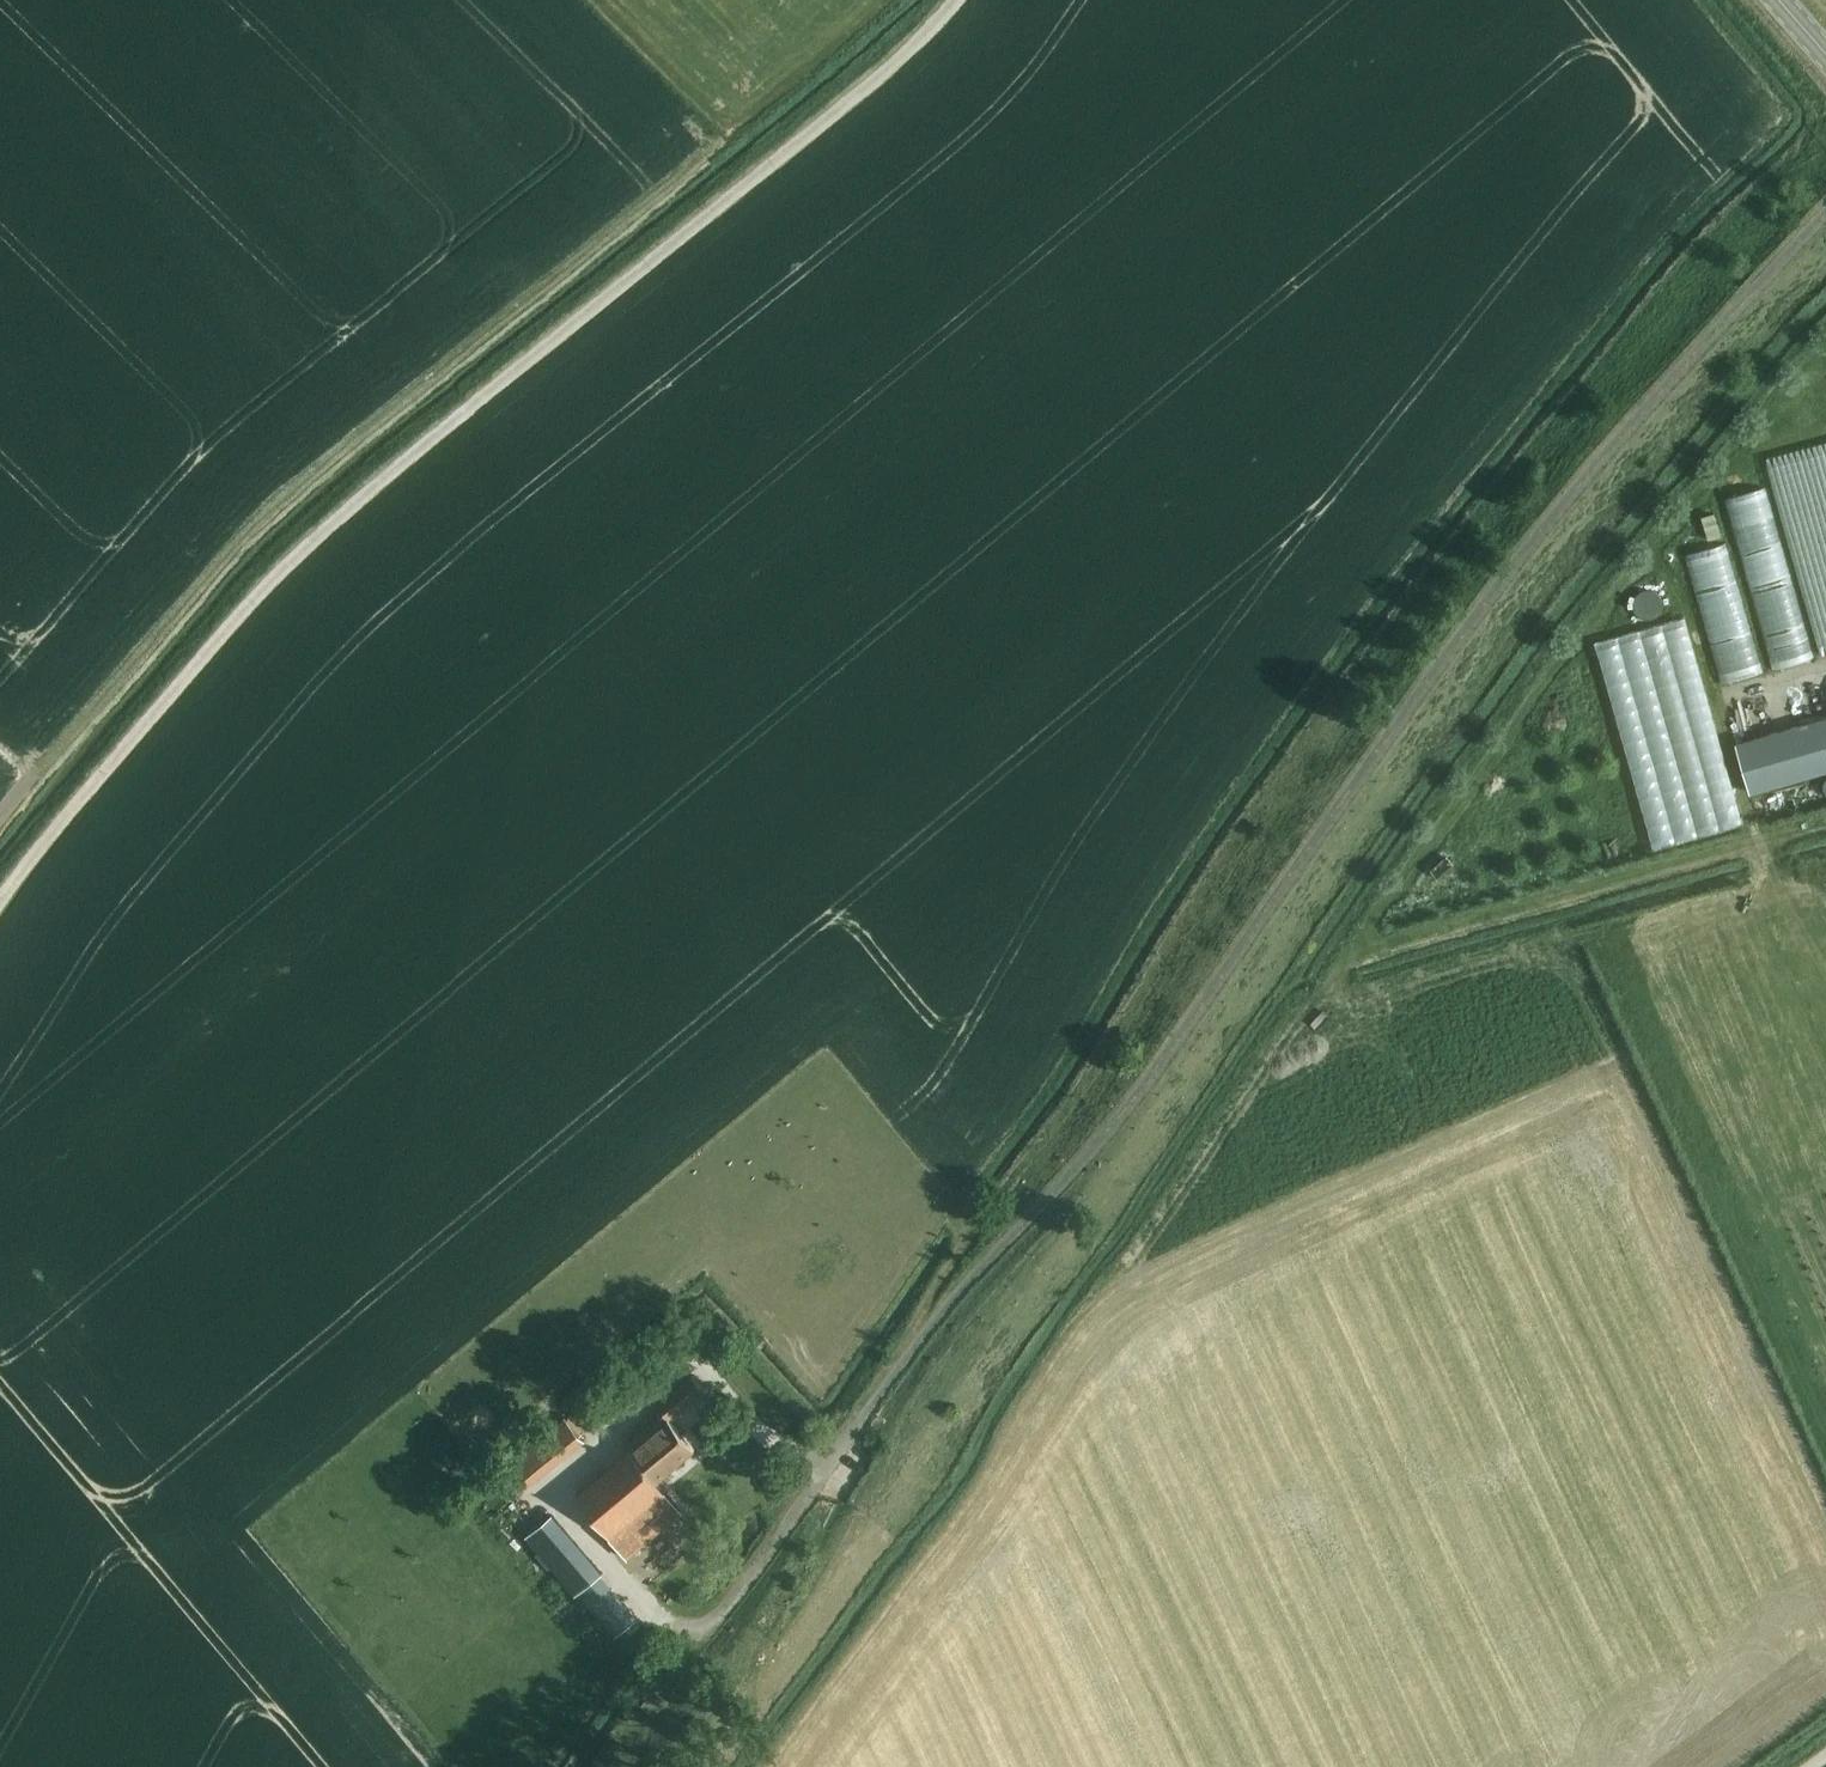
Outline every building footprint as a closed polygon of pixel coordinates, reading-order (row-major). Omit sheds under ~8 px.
[(1767,463),(1823,657),(1825,656),(1825,446),(1767,463)] [(1766,493),(1726,504),(1774,672),(1814,661),(1766,493)] [(1725,546),(1684,558),(1722,687),(1764,675),(1725,546)] [(1654,856),(1743,827),(1683,622),(1596,647),(1654,856)] [(1800,702),(1804,717),(1825,711),(1825,695),(1800,702)] [(1740,743),(1752,788),(1825,768),(1825,719),(1740,743)] [(666,1420),(701,1390),(687,1374),(651,1404),(658,1412),(622,1443),(626,1448),(572,1493),(625,1555),(679,1510),(654,1481),(692,1450),(666,1420)]
